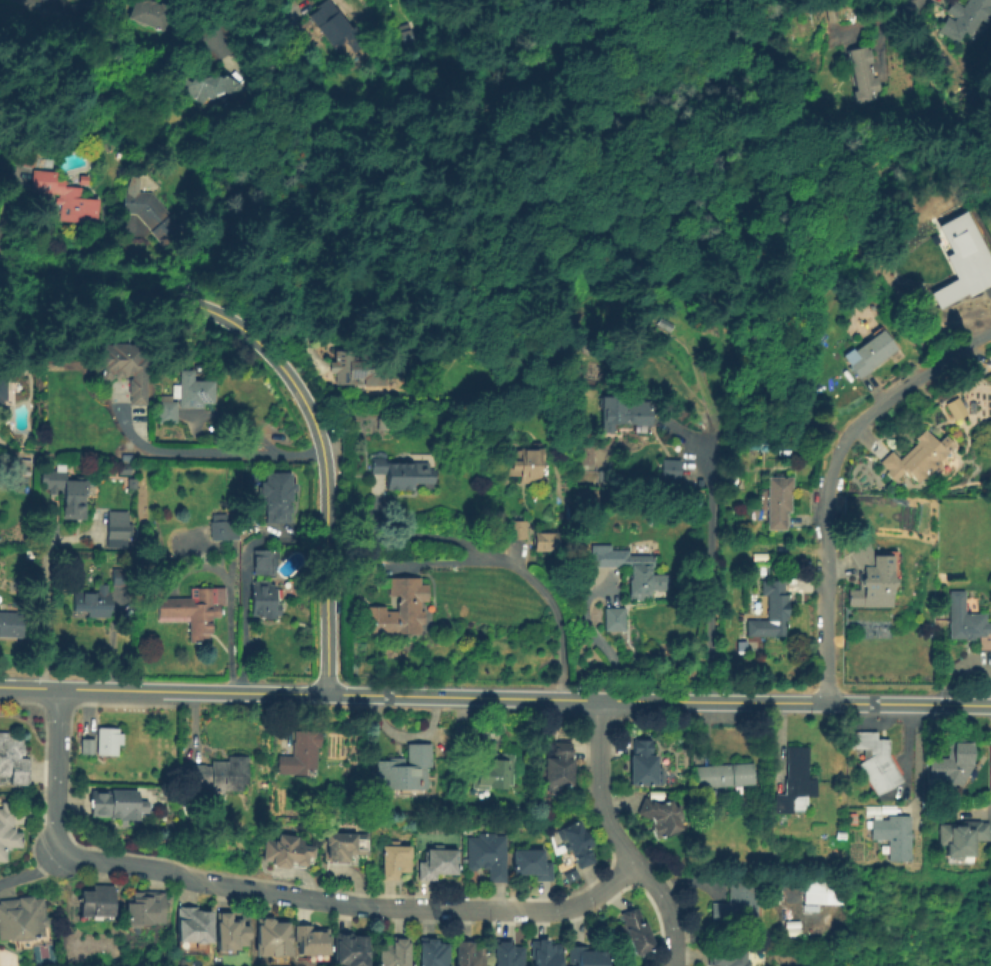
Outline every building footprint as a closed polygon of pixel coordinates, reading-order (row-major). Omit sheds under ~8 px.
[(158,1),(158,0),(166,0),(176,5),(168,31),(128,17),(133,0),(156,0),(158,1)] [(315,5),(321,0),(329,0),(351,26),(354,24),(367,40),(353,51),(344,40),(336,47),(309,14),(317,8),(315,5)] [(950,10),(956,0),(965,6),(969,0),(990,0),(990,20),(990,21),(983,17),(974,32),(968,28),(961,39),(945,29),(953,17),(957,19),(959,16),(950,10)] [(869,46),(869,49),(872,49),(875,62),(872,63),(875,77),(879,77),(882,90),(877,91),(879,98),(857,102),(855,91),(859,90),(851,50),(869,46)] [(221,72),(241,82),(234,96),(221,90),(212,94),(210,97),(205,95),(202,103),(175,89),(181,76),(189,80),(193,73),(199,77),(208,74),(209,77),(217,74),(219,76),(221,72)] [(81,186),(80,197),(99,198),(97,223),(60,220),(61,203),(57,202),(57,196),(59,196),(60,193),(31,190),(33,169),(58,171),(57,178),(66,179),(65,185),(81,186)] [(184,228),(163,246),(150,230),(151,229),(136,212),(125,212),(126,191),(127,191),(128,187),(131,176),(139,176),(138,191),(152,191),(184,228)] [(990,257),(990,259),(990,282),(967,296),(966,294),(939,309),(930,293),(956,278),(944,257),(952,252),(937,226),(962,212),(988,258),(990,257)] [(873,370),(862,378),(850,362),(860,355),(856,351),(886,329),(899,349),(872,368),(873,370)] [(144,377),(144,406),(130,406),(130,377),(95,377),(96,349),(145,349),(144,377)] [(360,350),(360,363),(385,363),(385,383),(365,383),(365,377),(340,378),(340,351),(360,350)] [(214,380),(214,402),(203,402),(203,406),(180,406),(180,395),(178,395),(178,390),(180,390),(180,369),(194,369),(194,379),(214,380)] [(176,395),(176,400),(179,400),(178,421),(160,421),(161,400),(162,394),(176,395)] [(651,403),(651,425),(634,424),(634,422),(613,422),(613,431),(602,431),(603,395),(625,395),(625,399),(646,400),(646,403),(651,403)] [(943,404),(955,396),(966,413),(954,421),(943,404)] [(390,429),(379,429),(379,417),(389,417),(390,429)] [(950,452),(919,483),(912,475),(910,477),(905,472),(895,482),(887,473),(889,470),(881,462),(893,450),(901,458),(920,440),(917,438),(926,429),(950,452)] [(597,469),(581,469),(581,444),(594,442),(597,469)] [(527,448),(538,449),(538,448),(544,447),(544,462),(541,462),(542,482),(521,484),(521,476),(511,476),(512,464),(514,450),(521,450),(521,446),(527,446),(527,448)] [(658,483),(678,484),(679,459),(659,458),(658,483)] [(386,460),(386,465),(427,465),(427,472),(433,472),(433,485),(411,485),(411,491),(386,491),(386,475),(369,475),(369,460),(386,460)] [(69,464),(67,471),(69,471),(66,479),(63,479),(63,491),(60,491),(59,495),(51,495),(51,490),(46,490),(46,483),(41,483),(41,476),(44,467),(57,469),(57,464),(69,464)] [(135,464),(134,477),(138,477),(138,487),(128,487),(129,477),(130,477),(131,474),(120,473),(120,464),(135,464)] [(292,471),(292,473),(293,473),(293,482),(297,483),(297,490),(293,490),(293,500),(290,500),(290,503),(292,503),(292,521),(267,521),(267,505),(263,505),(263,495),(260,495),(260,485),(262,485),(263,480),(267,481),(267,471),(292,471)] [(796,476),(796,493),(794,493),(794,510),(790,511),(790,528),(771,528),(771,476),(796,476)] [(86,481),(86,497),(83,496),(83,504),(85,504),(85,520),(63,519),(64,480),(86,481)] [(126,510),(125,527),(129,527),(129,537),(124,537),(123,548),(104,547),(105,510),(126,510)] [(233,539),(213,541),(212,521),(233,520),(233,539)] [(530,520),(530,540),(512,540),(510,521),(530,520)] [(560,551),(537,552),(536,532),(560,532),(560,551)] [(892,607),(848,607),(848,590),(859,590),(859,573),(848,553),(868,543),(874,555),(889,555),(889,552),(897,552),(897,570),(900,573),(900,593),(892,593),(892,607)] [(650,601),(628,600),(628,578),(630,578),(630,568),(606,568),(606,551),(628,551),(628,555),(654,556),(654,568),(651,568),(651,575),(660,575),(660,590),(650,590),(650,601)] [(276,573),(276,574),(253,574),(253,556),(276,554),(276,573)] [(127,571),(127,585),(112,585),(113,568),(127,568),(127,571)] [(389,579),(421,579),(421,585),(428,585),(428,603),(421,603),(421,612),(423,612),(424,625),(420,625),(420,634),(398,635),(398,637),(370,637),(370,629),(366,629),(366,609),(386,608),(386,612),(397,612),(396,598),(389,598),(389,579)] [(270,581),(270,585),(274,585),(278,589),(278,603),(280,605),(280,616),(275,616),(275,618),(263,618),(263,615),(251,615),(251,585),(253,585),(253,581),(270,581)] [(786,583),(786,637),(747,637),(747,621),(768,621),(768,597),(761,597),(761,583),(786,583)] [(107,585),(107,592),(109,592),(109,600),(112,600),(112,611),(110,611),(110,617),(87,617),(87,612),(72,612),(73,591),(97,591),(97,584),(107,584),(107,585)] [(189,642),(188,621),(165,621),(165,597),(190,597),(190,588),(211,587),(212,604),(220,604),(220,617),(211,617),(212,633),(208,633),(208,638),(202,638),(202,641),(189,642)] [(984,626),(990,626),(990,635),(984,635),(984,641),(949,641),(949,594),(964,594),(964,616),(985,617),(984,626)] [(606,633),(606,610),(627,610),(627,633),(606,633)] [(21,637),(0,637),(0,612),(22,613),(21,637)] [(116,755),(96,754),(97,727),(118,728),(118,733),(123,733),(122,744),(117,744),(116,755)] [(315,776),(277,774),(278,755),(291,756),(291,742),(295,742),(295,730),(320,731),(319,747),(316,747),(315,776)] [(9,777),(0,777),(0,732),(8,732),(8,736),(22,736),(22,743),(25,743),(25,755),(20,755),(20,757),(30,757),(30,785),(9,784),(9,777)] [(902,781),(875,796),(857,765),(862,762),(863,750),(848,750),(848,732),(876,732),(876,740),(888,740),(888,756),(902,781)] [(93,754),(80,754),(80,738),(94,739),(93,754)] [(656,785),(629,785),(630,756),(632,756),(632,740),(652,741),(652,756),(656,756),(656,785)] [(929,786),(930,757),(946,758),(947,741),(973,741),(973,767),(960,788),(953,783),(948,791),(940,786),(929,786)] [(555,742),(572,744),(571,759),(573,759),(571,785),(562,785),(562,793),(547,792),(547,785),(543,784),(543,778),(539,778),(540,768),(544,768),(544,756),(554,756),(555,742)] [(406,745),(430,745),(430,768),(426,768),(426,799),(377,799),(377,762),(389,762),(389,758),(407,758),(406,745)] [(787,746),(809,747),(808,779),(816,779),(815,797),(806,797),(805,806),(792,806),(792,814),(774,813),(775,778),(786,779),(787,746)] [(513,755),(512,786),(504,786),(504,787),(488,786),(487,790),(472,789),(473,773),(476,773),(476,764),(489,764),(490,757),(498,758),(499,755),(513,755)] [(241,791),(187,789),(188,764),(211,765),(211,760),(227,761),(227,756),(247,757),(246,784),(241,783),(241,791)] [(693,767),(753,763),(754,785),(695,789),(693,767)] [(90,790),(137,790),(137,801),(147,801),(147,813),(136,813),(136,820),(125,820),(125,826),(118,826),(118,818),(109,818),(109,816),(90,816),(90,790)] [(637,813),(645,797),(659,804),(671,800),(674,807),(678,806),(681,814),(676,816),(681,830),(656,840),(651,826),(653,825),(651,821),(637,813)] [(6,862),(0,862),(0,808),(2,808),(2,802),(12,802),(12,808),(13,809),(13,827),(15,827),(15,831),(21,831),(21,847),(10,847),(10,850),(6,850),(6,862)] [(857,814),(856,825),(848,825),(849,814),(857,814)] [(909,816),(909,861),(888,861),(888,839),(870,839),(870,829),(867,829),(867,821),(872,821),(872,817),(885,817),(885,820),(888,820),(888,816),(909,816)] [(579,871),(561,832),(581,823),(599,862),(579,871)] [(987,824),(987,844),(972,844),(971,862),(947,862),(947,850),(936,849),(936,826),(954,826),(954,833),(962,833),(962,824),(987,824)] [(324,833),(366,833),(365,854),(348,854),(348,865),(324,864),(324,833)] [(506,836),(506,883),(488,883),(488,870),(482,870),(482,868),(478,867),(478,868),(476,871),(470,871),(467,869),(467,838),(479,838),(480,833),(496,834),(496,836),(506,836)] [(261,864),(264,844),(276,846),(278,835),(302,840),(300,849),(310,851),(306,872),(261,864)] [(382,846),(412,846),(411,874),(399,874),(399,882),(381,882),(382,846)] [(428,849),(461,850),(461,864),(457,864),(457,875),(438,874),(438,882),(419,882),(419,863),(427,863),(428,849)] [(513,851),(544,850),(544,865),(552,864),(552,882),(534,882),(534,875),(513,875),(513,851)] [(572,869),(576,879),(565,884),(561,874),(572,869)] [(804,881),(841,882),(841,905),(804,905),(804,881)] [(757,883),(755,925),(710,924),(711,903),(728,903),(729,883),(757,883)] [(113,885),(111,921),(80,920),(81,889),(93,889),(93,885),(113,885)] [(164,892),(163,924),(155,924),(155,922),(149,922),(149,925),(139,924),(136,927),(129,927),(125,923),(126,897),(132,897),(132,891),(164,892)] [(6,938),(0,939),(0,899),(32,895),(33,899),(41,898),(43,916),(46,918),(46,924),(44,926),(46,941),(32,943),(27,949),(16,950),(14,941),(7,942),(6,938)] [(637,908),(652,948),(633,955),(629,944),(625,943),(624,940),(626,936),(623,935),(619,925),(623,924),(620,914),(637,908)] [(175,951),(175,910),(209,910),(209,951),(175,951)] [(217,914),(231,913),(231,922),(235,922),(235,925),(241,925),(241,927),(248,927),(248,937),(244,937),(244,945),(235,945),(235,948),(218,948),(217,914)] [(273,922),(287,921),(287,932),(288,932),(288,964),(268,965),(268,956),(254,956),(254,943),(256,943),(256,917),(273,917),(273,922)] [(295,962),(295,928),(327,929),(327,962),(295,962)] [(366,937),(366,965),(336,965),(337,937),(366,937)] [(408,943),(408,965),(379,965),(379,944),(391,945),(391,942),(394,942),(394,939),(405,939),(405,943),(408,943)] [(449,945),(448,965),(419,965),(419,943),(427,943),(427,939),(437,940),(437,944),(442,944),(442,945),(449,945)] [(562,952),(561,965),(533,965),(533,957),(530,957),(531,940),(538,940),(538,939),(544,940),(548,940),(548,944),(561,945),(561,952),(562,952)] [(485,948),(484,965),(456,965),(457,942),(472,943),(472,950),(475,950),(475,948),(485,948)] [(524,948),(523,965),(493,965),(494,944),(498,945),(498,942),(509,942),(509,945),(512,945),(512,947),(524,948)] [(606,952),(605,965),(576,965),(568,965),(569,946),(587,947),(587,951),(606,952)] [(749,950),(748,965),(707,965),(707,950),(749,950)]
